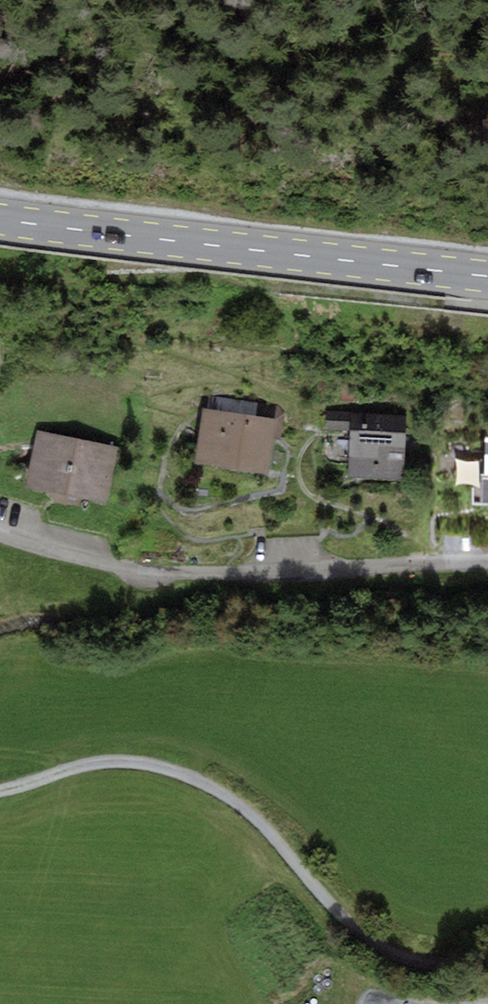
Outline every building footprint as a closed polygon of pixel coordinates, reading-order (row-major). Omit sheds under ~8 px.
[(274,421),(203,411),(194,467),(266,478),(274,421)] [(41,428),(26,488),(105,507),(120,447),(41,428)] [(401,436),(347,432),(344,480),(398,484),(401,436)] [(469,504),(487,504),(487,433),(468,433),(469,504)]
